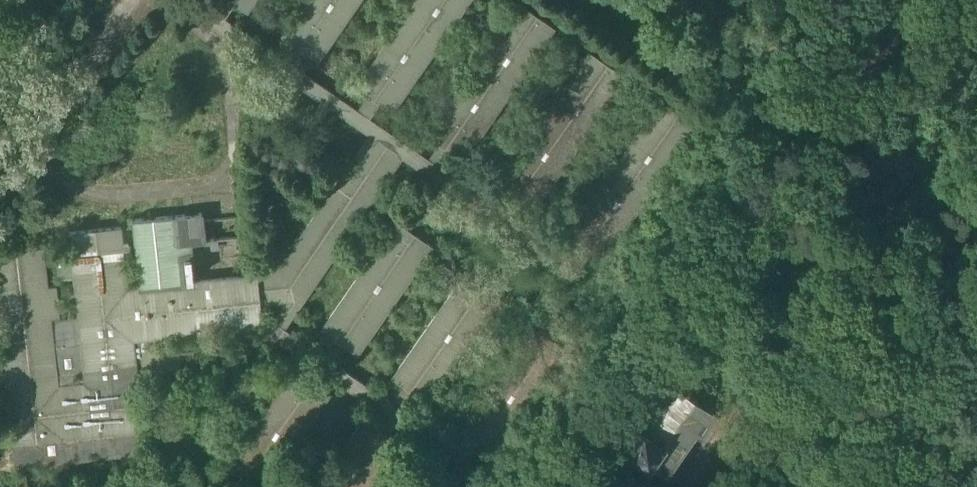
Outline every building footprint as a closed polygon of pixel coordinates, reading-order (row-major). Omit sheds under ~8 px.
[(235,3),(246,12),(254,0),(229,0),(235,3)] [(282,36),(295,45),(303,51),(317,60),(359,0),(307,0),(282,36)] [(356,87),(369,96),(378,102),(391,111),(468,0),(416,0),(356,87)] [(518,3),(427,136),(440,145),(448,151),(462,160),(553,28),(518,3)] [(589,52),(497,185),(510,194),(519,200),(532,209),(624,76),(589,52)] [(370,135),(276,272),(257,274),(260,304),(288,301),(266,333),(233,336),(234,345),(169,351),(169,343),(156,345),(159,367),(169,366),(170,373),(179,372),(178,365),(264,357),(276,340),(283,330),(402,157),(370,135)] [(203,212),(173,215),(176,243),(191,242),(206,240),(203,212)] [(173,215),(132,219),(139,286),(195,280),(191,242),(176,243),(173,215)] [(396,222),(321,329),(334,339),(343,345),(356,354),(431,246),(396,222)] [(69,231),(71,248),(55,250),(58,276),(74,274),(76,290),(69,290),(69,295),(76,294),(78,317),(52,320),(52,316),(58,316),(54,283),(44,284),(40,246),(0,251),(0,335),(11,442),(12,442),(15,466),(143,452),(141,429),(143,429),(138,380),(159,378),(159,367),(156,345),(155,335),(262,325),(260,304),(257,274),(195,280),(139,286),(132,286),(131,285),(126,285),(122,248),(128,247),(127,243),(122,244),(120,226),(69,231)] [(467,271),(392,378),(404,387),(413,394),(426,403),(502,295),(467,271)] [(543,312),(463,427),(476,437),(485,443),(498,452),(578,337),(543,312)] [(404,387),(392,405),(331,363),(343,345),(334,339),(322,357),(283,330),(276,340),(315,366),(307,378),(316,384),(324,372),(385,415),(378,425),(387,432),(394,421),(457,464),(449,475),(458,481),(485,443),(476,437),(464,455),(401,411),(413,394),(404,387)] [(220,478),(234,486),(266,486),(330,393),(316,384),(307,378),(294,369),(220,478)] [(684,394),(661,379),(650,395),(660,402),(628,449),(648,462),(652,458),(666,467),(694,425),(700,429),(711,412),(695,401),(698,397),(686,390),(684,394)] [(17,476),(18,486),(27,486),(26,475),(17,476)]
